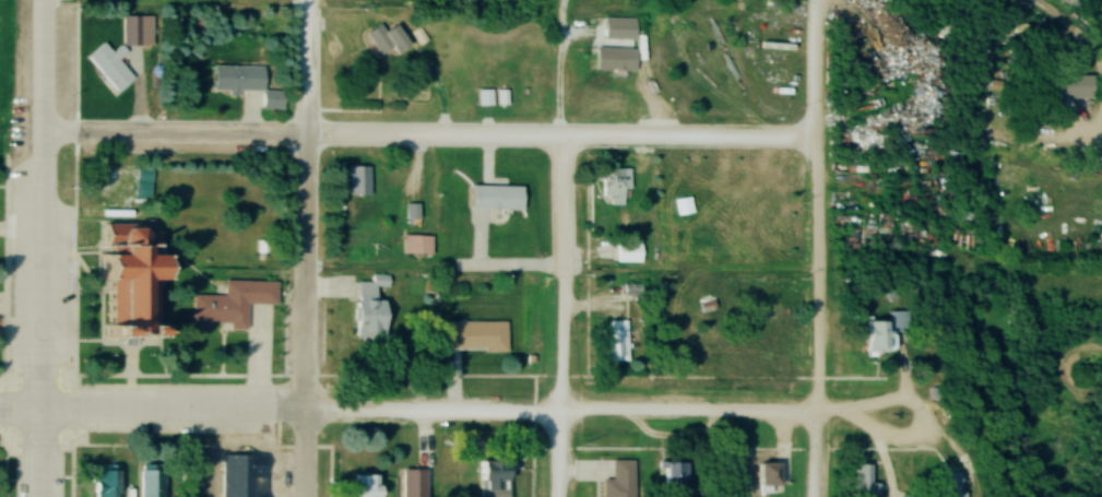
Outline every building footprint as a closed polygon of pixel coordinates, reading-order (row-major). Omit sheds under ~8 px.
[(151,45),(150,16),(121,16),(121,44),(110,53),(103,44),(87,55),(116,92),(133,79),(118,60),(124,56),(124,45),(151,45)] [(634,70),(634,49),(596,49),(596,70),(634,70)] [(281,92),(262,92),(263,67),(211,67),(211,92),(262,92),(262,109),(281,109),(281,92)] [(1093,99),(1093,76),(1045,77),(1045,100),(1093,99)] [(368,167),(346,167),(346,196),(368,196),(368,167)] [(628,190),(628,172),(600,172),(600,206),(622,206),(622,190),(628,190)] [(520,187),(470,187),(470,210),(520,210),(520,187)] [(111,326),(120,326),(120,334),(160,333),(160,280),(168,280),(168,254),(158,254),(158,226),(109,227),(111,326)] [(430,238),(410,238),(410,254),(430,254),(430,238)] [(595,244),(595,262),(640,262),(640,244),(595,244)] [(356,283),(356,338),(384,339),(385,301),(376,300),(376,289),(386,289),(386,276),(371,276),(371,283),(356,283)] [(275,282),(223,282),(223,296),(192,297),(192,327),(228,326),(228,330),(245,330),(245,305),(275,305),(275,282)] [(910,312),(890,312),(889,320),(864,320),(863,357),(879,357),(879,349),(895,349),(895,332),(910,332),(910,312)] [(625,321),(605,321),(605,362),(625,362),(625,321)] [(505,322),(446,322),(446,352),(505,352),(505,322)] [(507,460),(478,460),(478,496),(507,496),(507,460)] [(602,496),(632,496),(632,460),(611,460),(611,480),(602,480),(602,496)] [(686,462),(661,461),(661,490),(685,491),(686,462)] [(757,462),(757,486),(785,486),(785,462),(757,462)] [(231,489),(265,489),(265,464),(231,464),(231,489)] [(92,496),(117,496),(117,465),(92,465),(92,496)] [(139,465),(138,496),(161,496),(162,465),(139,465)] [(870,465),(853,465),(853,496),(870,496),(870,465)] [(427,470),(401,470),(401,496),(427,496),(427,470)] [(354,475),(354,496),(379,496),(379,475),(354,475)]
